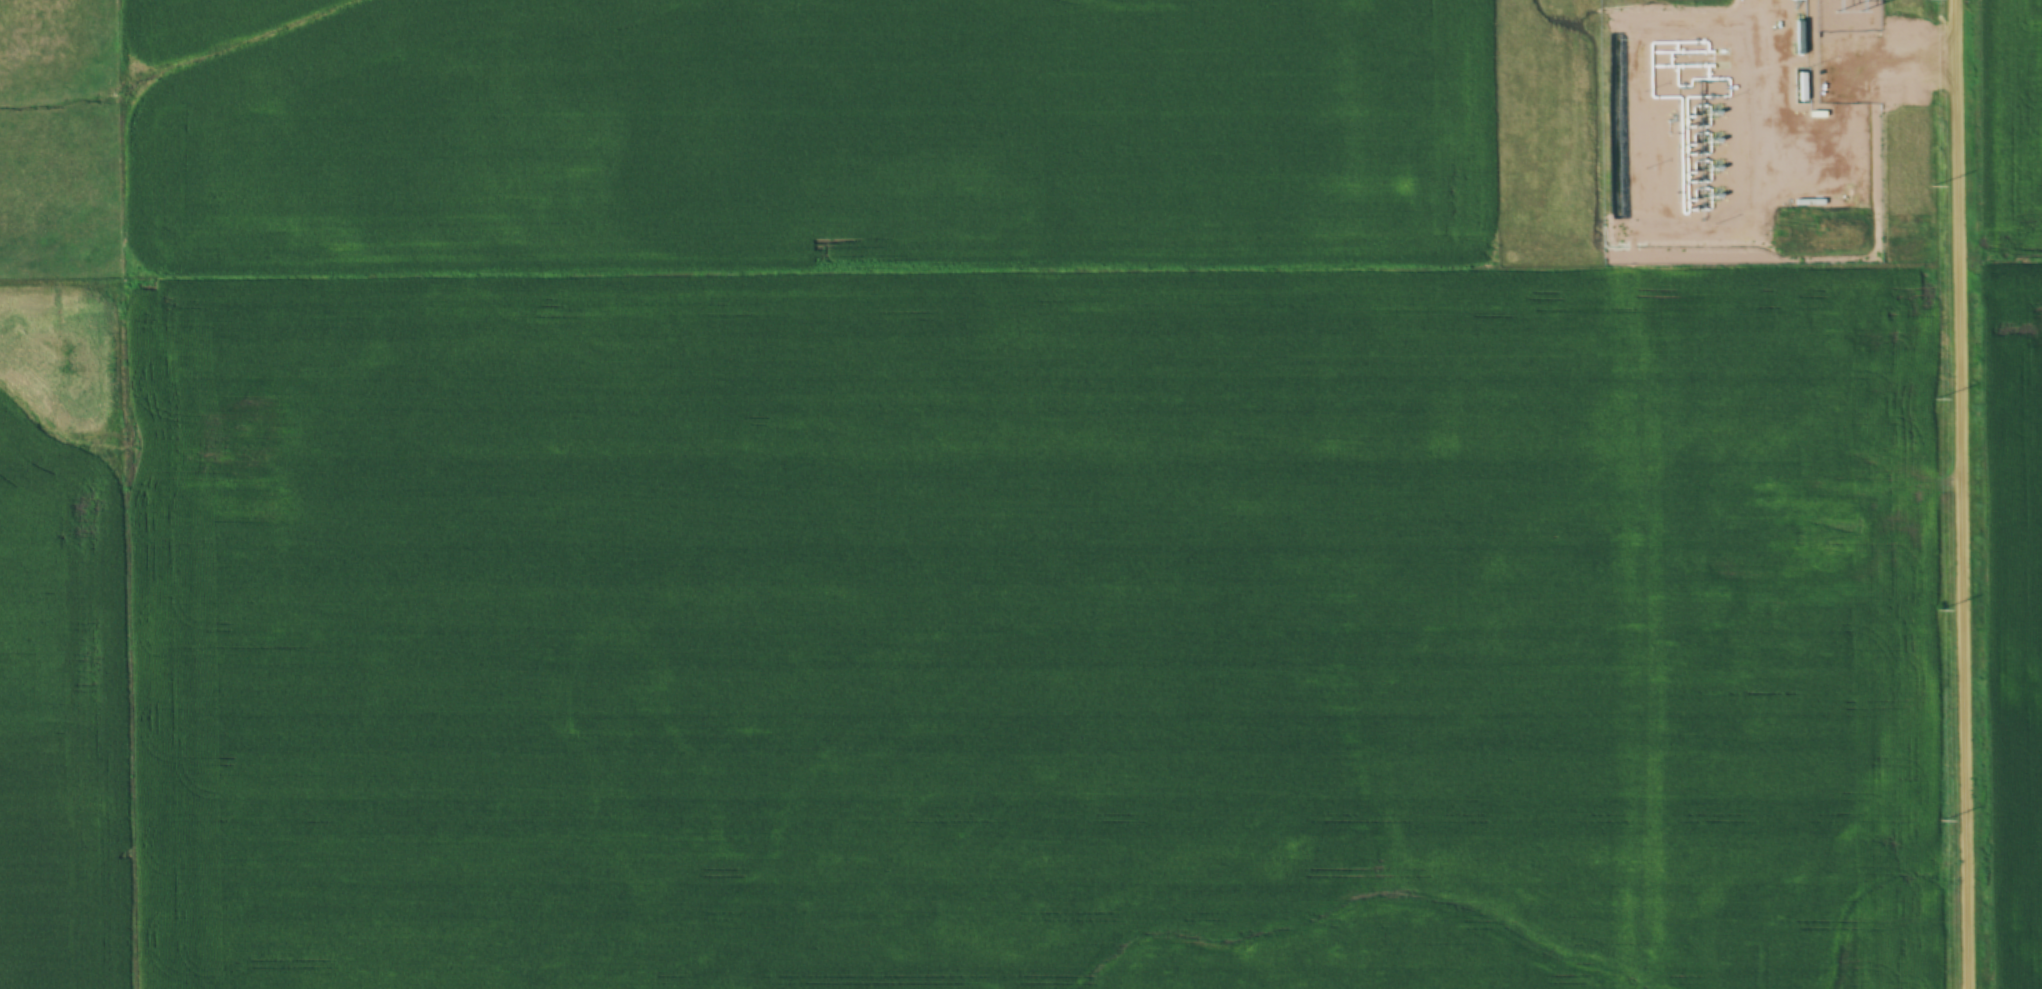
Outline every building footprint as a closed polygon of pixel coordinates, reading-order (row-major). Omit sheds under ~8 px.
[(1793,12),(1793,20),(1754,21),(1754,12),(1793,12)]
